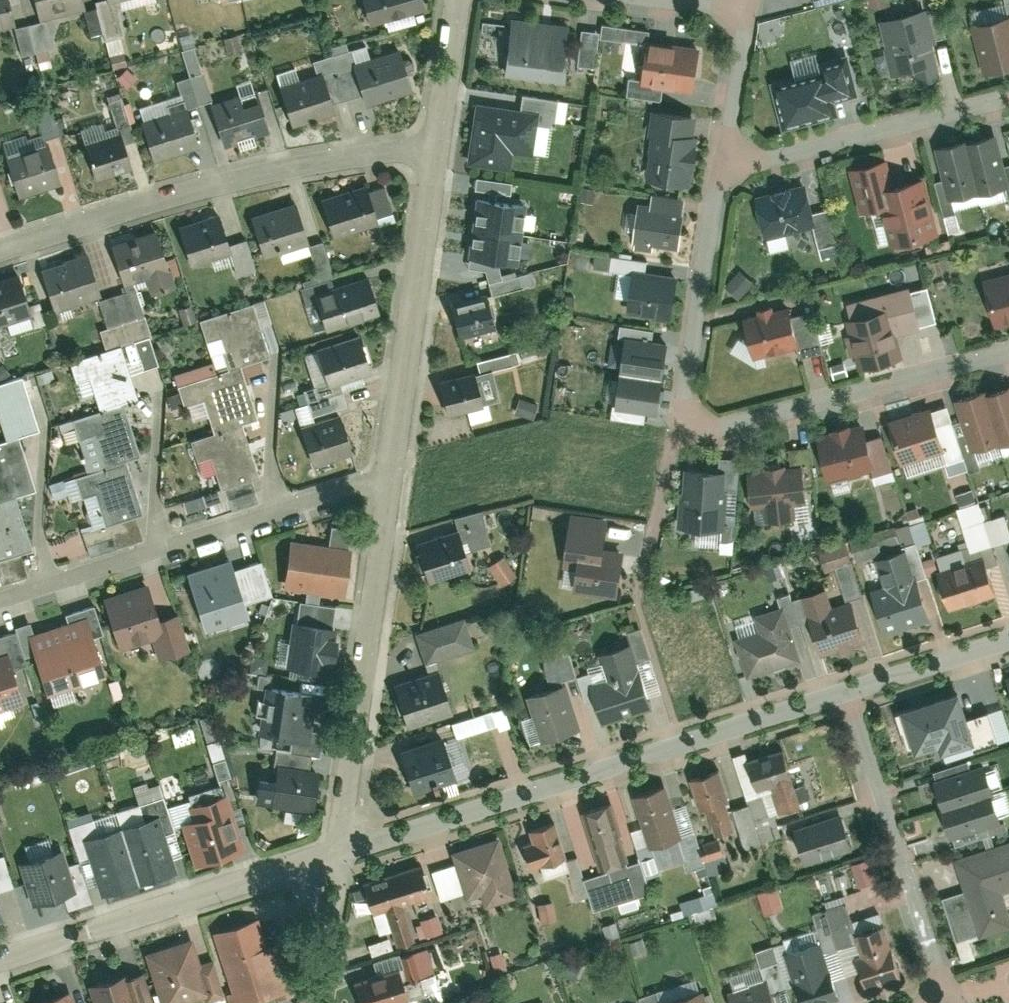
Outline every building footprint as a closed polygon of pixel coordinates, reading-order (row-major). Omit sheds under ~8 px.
[(11,0),(0,0),(0,32),(18,27),(11,0)] [(86,0),(32,0),(38,23),(89,10),(86,0)] [(422,0),(361,0),(369,28),(426,13),(422,0)] [(946,81),(926,7),(878,20),(894,80),(918,74),(922,87),(946,81)] [(972,26),(986,79),(1008,73),(1008,16),(972,26)] [(508,18),(504,74),(564,78),(568,22),(549,21),(549,23),(539,23),(539,20),(508,18)] [(584,64),(602,65),(603,29),(585,28),(584,64)] [(644,79),(693,87),(699,50),(641,41),(638,61),(647,62),(644,79)] [(412,98),(400,53),(351,66),(363,111),(412,98)] [(770,74),(783,125),(833,112),(831,105),(861,97),(850,56),(820,64),(819,61),(770,74)] [(334,117),(323,76),(277,88),(288,130),(334,117)] [(212,103),(224,150),(269,138),(257,91),(212,103)] [(533,146),(539,107),(477,98),(468,161),(508,166),(511,143),(533,146)] [(647,177),(692,183),(694,168),(697,169),(698,160),(695,160),(699,131),(694,130),(697,111),(653,105),(648,138),(652,138),(647,177)] [(139,124),(151,164),(201,148),(188,108),(139,124)] [(80,148),(91,183),(132,170),(121,135),(80,148)] [(997,135),(969,143),(982,193),(983,197),(1008,190),(1008,180),(997,135)] [(982,193),(969,143),(967,137),(939,145),(954,201),(982,193)] [(9,155),(20,189),(62,176),(52,142),(9,155)] [(864,211),(886,205),(898,248),(941,236),(924,171),(897,178),(890,155),(851,165),(864,211)] [(756,194),(769,241),(822,227),(809,180),(794,184),(787,183),(776,186),(771,190),(756,194)] [(325,196),(336,232),(380,218),(369,182),(325,196)] [(652,248),(653,241),(680,245),(687,196),(653,191),(651,203),(639,201),(634,239),(635,239),(634,246),(652,248)] [(516,262),(524,205),(478,198),(470,255),(516,262)] [(249,218),(262,260),(311,245),(298,203),(249,218)] [(177,227),(191,269),(232,256),(219,214),(177,227)] [(131,285),(146,280),(150,292),(175,284),(159,232),(118,244),(131,285)] [(44,263),(58,311),(101,297),(86,249),(44,263)] [(634,266),(628,312),(648,315),(652,317),(660,318),(664,317),(677,319),(684,273),(634,266)] [(22,268),(0,275),(0,326),(37,315),(22,268)] [(329,330),(381,313),(367,268),(315,285),(329,330)] [(996,325),(1008,322),(1008,269),(983,276),(996,325)] [(850,315),(864,370),(910,358),(903,332),(913,329),(902,287),(856,299),(859,312),(850,315)] [(450,301),(462,336),(502,324),(490,288),(450,301)] [(209,340),(222,336),(232,365),(241,363),(270,353),(254,301),(202,317),(209,340)] [(744,314),(755,354),(805,341),(794,301),(744,314)] [(331,387),(374,374),(360,329),(317,343),(331,387)] [(659,405),(667,338),(621,332),(613,400),(659,405)] [(125,403),(140,398),(123,346),(74,362),(79,380),(92,376),(103,410),(125,403)] [(243,423),(259,418),(241,363),(232,365),(180,382),(187,403),(206,397),(217,431),(243,423)] [(440,383),(451,416),(490,403),(480,371),(440,383)] [(23,375),(0,383),(0,407),(10,438),(19,434),(40,428),(23,375)] [(80,381),(85,396),(97,393),(92,377),(80,381)] [(975,448),(1004,441),(992,390),(991,385),(960,393),(975,448)] [(1008,446),(1008,386),(992,390),(1004,441),(1005,447),(1008,446)] [(129,459),(142,455),(125,403),(103,410),(76,419),(82,436),(95,432),(106,466),(129,459)] [(949,449),(937,405),(894,417),(905,461),(949,449)] [(316,470),(356,457),(342,414),(302,426),(316,470)] [(819,437),(831,480),(882,467),(871,424),(854,428),(852,422),(835,426),(837,432),(819,437)] [(201,459),(213,455),(223,489),(261,477),(243,423),(217,431),(194,439),(201,459)] [(1,500),(18,495),(37,489),(19,434),(10,438),(0,441),(0,497),(1,500)] [(767,518),(796,515),(794,500),(809,498),(805,462),(789,464),(789,458),(760,461),(761,467),(749,469),(753,505),(765,504),(767,518)] [(109,522),(145,511),(129,459),(106,466),(79,475),(85,492),(98,488),(109,522)] [(726,527),(731,466),(687,462),(682,523),(726,527)] [(34,547),(18,495),(1,500),(0,501),(0,558),(34,547)] [(567,561),(578,562),(575,587),(619,592),(624,543),(606,541),(609,512),(573,509),(567,561)] [(416,545),(428,582),(473,568),(461,531),(416,545)] [(286,537),(279,587),(339,595),(346,545),(286,537)] [(830,569),(841,566),(850,597),(865,593),(848,537),(823,545),(830,569)] [(874,588),(888,633),(935,618),(911,544),(879,554),(888,584),(874,588)] [(183,566),(203,627),(247,613),(242,599),(268,591),(257,558),(232,566),(227,552),(183,566)] [(940,568),(953,607),(997,592),(985,554),(940,568)] [(502,585),(519,577),(508,555),(491,563),(502,585)] [(102,591),(119,645),(148,636),(156,661),(191,650),(177,604),(160,610),(149,576),(102,591)] [(806,593),(825,653),(869,639),(856,600),(837,606),(830,585),(806,593)] [(31,652),(45,693),(104,674),(91,635),(102,632),(92,600),(63,610),(66,618),(32,628),(30,619),(13,624),(23,654),(31,652)] [(736,636),(750,678),(804,660),(786,604),(757,613),(762,628),(736,636)] [(324,654),(335,656),(339,627),(328,626),(329,618),(295,613),(288,664),(322,669),(324,654)] [(426,662),(478,649),(470,617),(418,630),(426,662)] [(593,683),(607,725),(657,709),(634,638),(600,649),(609,678),(593,683)] [(24,696),(8,644),(0,647),(0,704),(24,696)] [(395,684),(408,725),(456,710),(443,669),(395,684)] [(266,680),(259,731),(305,737),(312,686),(266,680)] [(547,744),(585,732),(569,683),(531,695),(547,744)] [(920,713),(932,750),(975,737),(963,699),(920,713)] [(508,724),(503,708),(455,721),(459,737),(508,724)] [(401,747),(414,787),(458,773),(446,733),(401,747)] [(222,738),(211,741),(221,778),(232,775),(222,738)] [(751,757),(761,789),(772,786),(780,813),(809,804),(790,745),(751,757)] [(273,756),(267,801),(313,807),(319,762),(273,756)] [(936,778),(946,806),(996,788),(999,787),(989,759),(936,778)] [(704,810),(709,808),(718,836),(737,830),(728,802),(735,800),(724,765),(693,774),(704,810)] [(637,791),(654,847),(684,838),(666,781),(637,791)] [(996,788),(946,806),(943,808),(953,837),(1007,817),(996,788)] [(227,847),(243,842),(226,789),(190,800),(196,818),(183,822),(196,864),(229,853),(227,847)] [(619,798),(583,809),(602,869),(638,858),(619,798)] [(806,857),(853,842),(841,805),(794,820),(806,857)] [(139,883),(176,872),(158,816),(122,828),(139,883)] [(529,868),(569,855),(557,819),(530,828),(535,842),(522,846),(529,868)] [(103,895),(139,883),(122,828),(85,839),(103,895)] [(487,909),(520,899),(500,836),(453,851),(468,897),(482,893),(487,909)] [(1007,892),(1008,891),(1008,839),(954,856),(980,937),(1008,928),(1008,898),(1007,892)] [(22,857),(37,905),(78,892),(63,844),(22,857)] [(862,887),(881,881),(873,857),(854,862),(862,887)] [(366,880),(377,914),(389,911),(407,905),(431,897),(420,863),(366,880)] [(780,886),(761,892),(768,914),(787,908),(780,886)] [(716,888),(683,901),(688,915),(721,902),(716,888)] [(541,903),(544,922),(559,920),(556,901),(541,903)] [(407,905),(389,911),(400,946),(418,940),(407,905)] [(268,943),(259,915),(214,930),(237,1002),(254,1002),(284,993),(297,989),(281,939),(268,943)] [(858,927),(865,950),(857,953),(869,990),(904,979),(885,919),(858,927)] [(375,955),(396,947),(392,936),(371,944),(375,955)] [(197,938),(149,953),(165,1002),(180,1002),(215,992),(197,938)] [(840,999),(821,938),(789,948),(807,1002),(827,1002),(840,999)] [(143,969),(130,972),(129,968),(94,979),(102,1002),(153,1002),(143,969)] [(352,985),(357,1002),(413,1002),(414,1002),(405,970),(352,985)] [(771,978),(729,991),(733,1002),(779,1002),(771,978)] [(70,985),(30,998),(31,1002),(76,1002),(70,985)] [(700,988),(658,1002),(705,1002),(700,988)]
